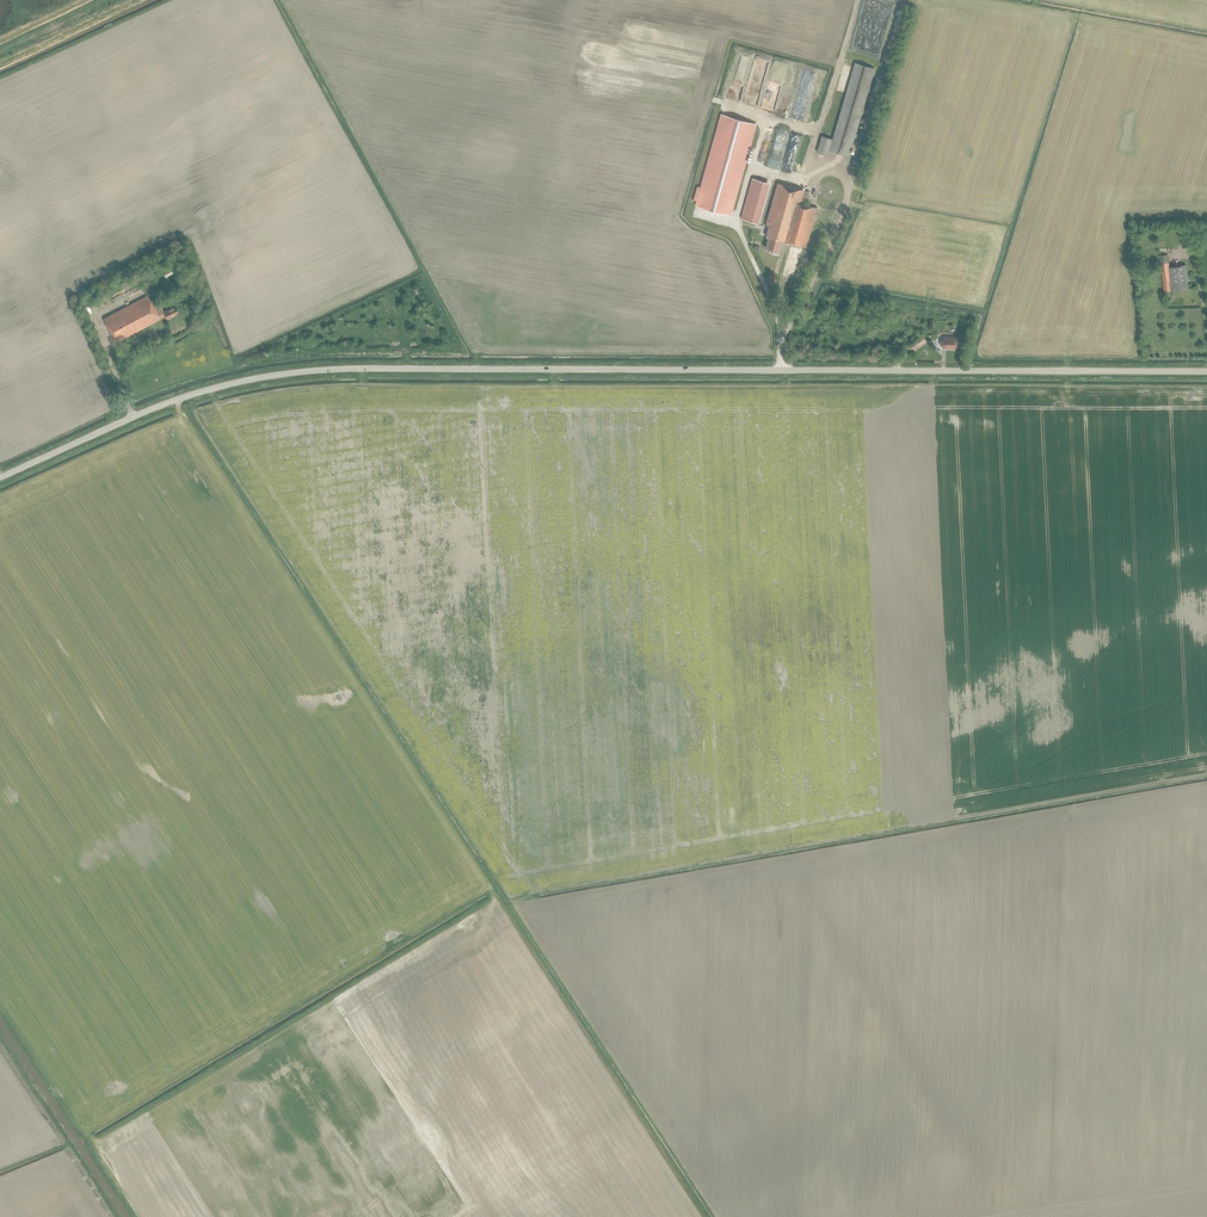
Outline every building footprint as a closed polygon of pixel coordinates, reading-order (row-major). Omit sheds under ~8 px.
[(829,150),(849,156),(875,68),(855,62),(832,139),(822,136),(817,152),(827,155),(829,150)] [(760,103),(764,104),(768,84),(764,83),(760,103)] [(756,124),(722,114),(696,206),(731,216),(756,124)] [(787,148),(782,168),(793,171),(798,151),(787,148)] [(741,219),(755,222),(766,182),(753,179),(741,219)] [(809,191),(777,183),(765,225),(769,226),(766,237),(769,238),(766,249),(779,252),(782,241),(806,248),(817,208),(805,205),(809,191)] [(1186,265),(1169,267),(1167,255),(1160,256),(1164,292),(1171,291),(1187,289),(1186,281),(1187,281),(1186,265)] [(160,303),(153,307),(148,296),(134,303),(103,319),(108,328),(116,343),(160,320),(160,319),(165,316),(167,319),(177,314),(179,313),(177,310),(175,306),(164,311),(162,306),(160,303)] [(906,346),(910,352),(927,341),(923,335),(906,346)] [(954,338),(943,338),(940,341),(939,345),(942,348),(948,348),(949,347),(955,347),(957,345),(957,341),(954,338)]
